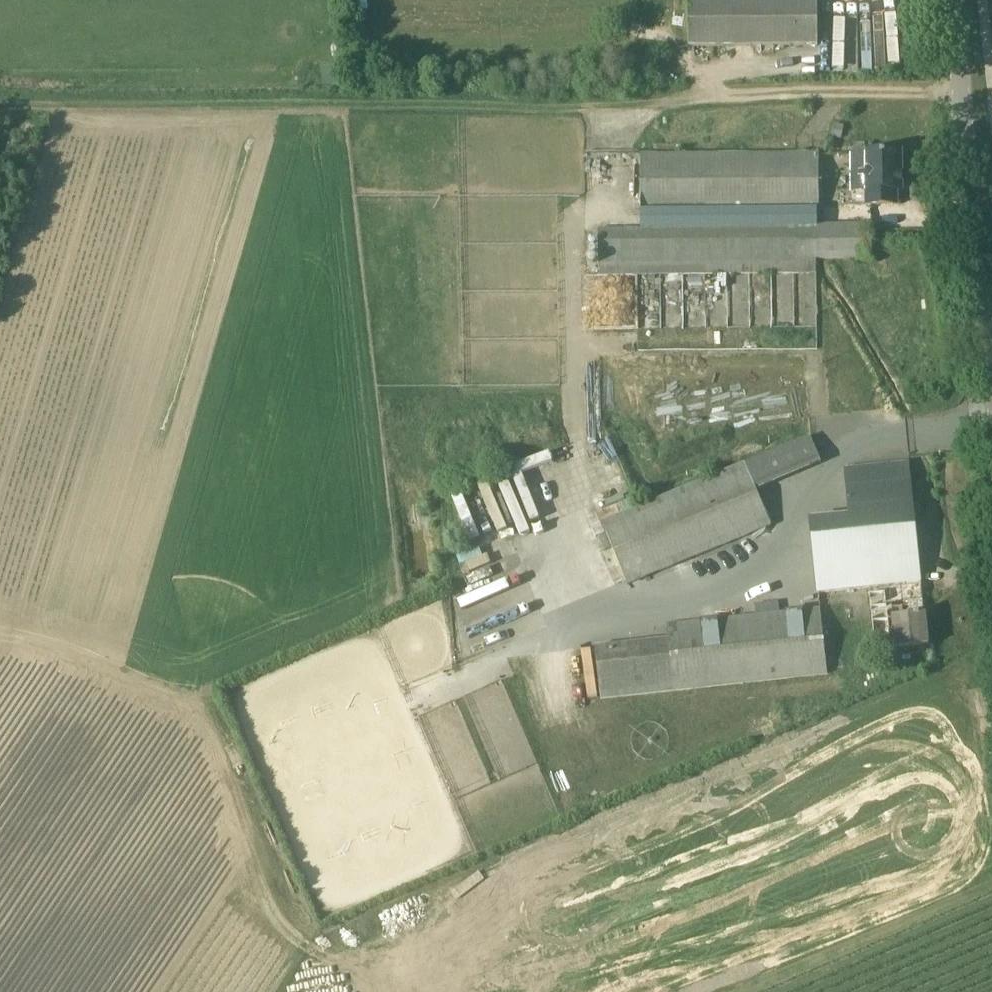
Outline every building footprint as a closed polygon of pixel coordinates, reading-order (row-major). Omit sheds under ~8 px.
[(689,48),(819,47),(819,0),(689,0),(689,48)] [(845,126),(835,123),(831,139),(841,142),(845,126)] [(901,153),(864,154),(850,154),(850,193),(865,193),(865,204),(897,204),(898,190),(902,190),(901,153)] [(641,155),(641,212),(641,227),(817,226),(817,211),(817,154),(641,155)] [(598,267),(600,267),(600,275),(816,273),(816,259),(872,258),(872,233),(872,226),(817,226),(641,227),(598,227),(598,267)] [(771,524),(757,487),(807,467),(821,461),(811,439),(602,524),(626,583),(771,524)] [(491,488),(544,468),(540,457),(465,485),(484,536),(494,532),(486,511),(498,507),(491,488)] [(909,462),(889,464),(846,469),(850,515),(809,519),(812,542),(817,591),(920,580),(909,462)] [(925,616),(892,619),(888,620),(886,592),(870,594),(875,638),(894,635),(895,648),(928,645),(925,616)] [(818,607),(665,622),(667,640),(597,648),(601,696),(825,673),(839,672),(836,643),(822,644),(818,607)]
